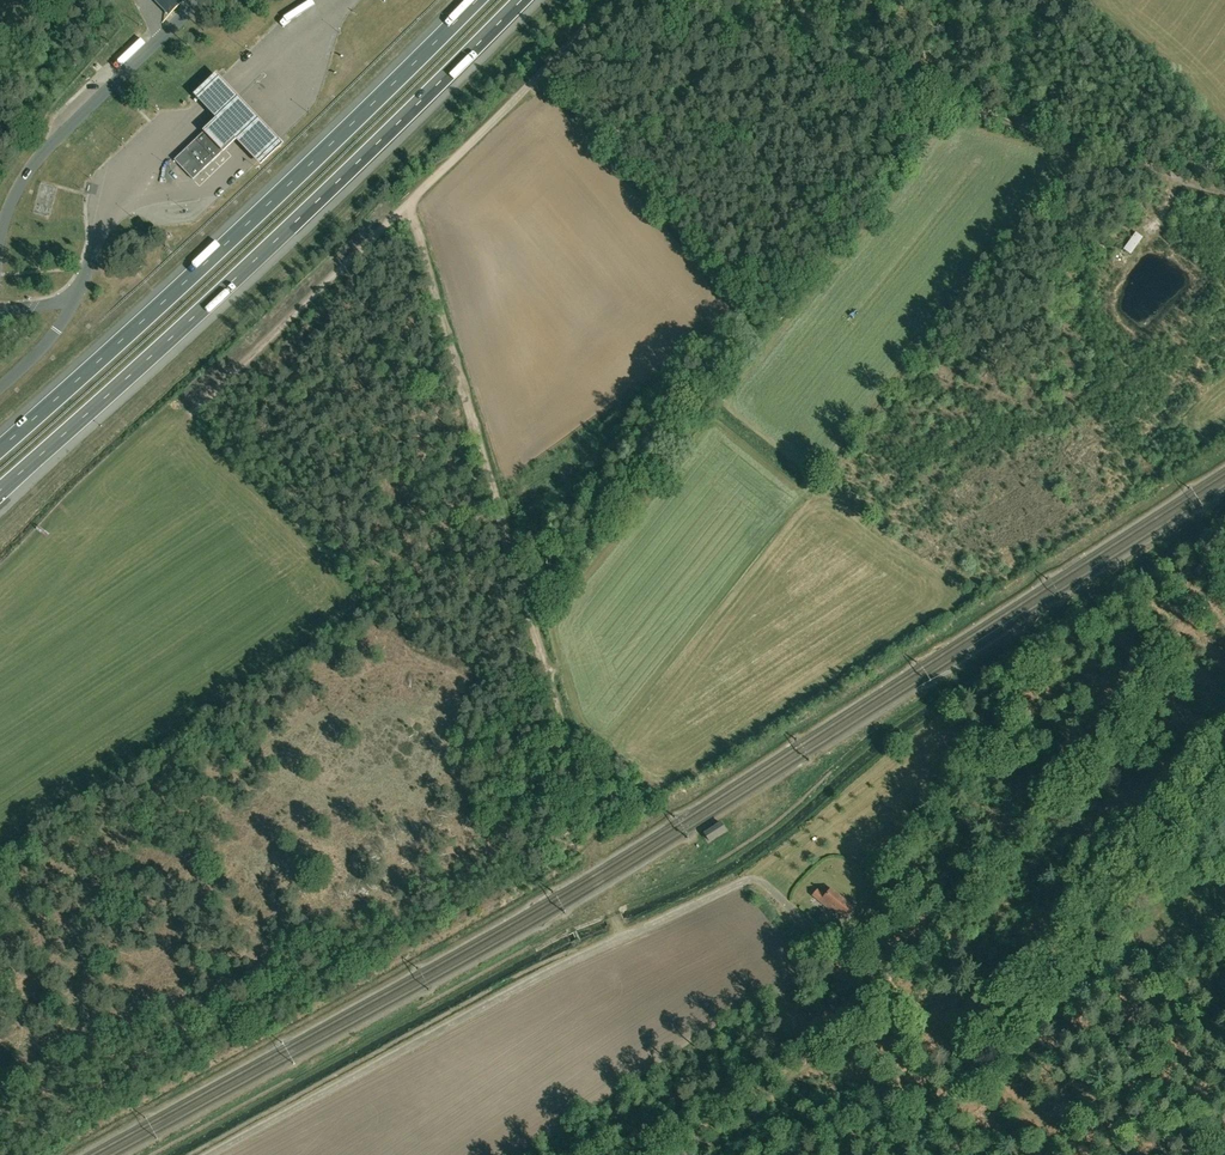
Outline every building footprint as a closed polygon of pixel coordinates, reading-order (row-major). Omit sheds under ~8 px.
[(169,15),(185,0),(155,0),(169,15)] [(205,128),(207,130),(225,149),(226,150),(238,139),(263,165),(285,144),(218,71),(194,93),(217,117),(205,128)] [(204,132),(175,160),(193,179),(223,152),(223,151),(225,149),(207,130),(204,132)] [(722,819),(714,824),(708,827),(704,830),(700,832),(702,835),(703,838),(705,841),(728,827),(722,819)] [(857,909),(849,903),(831,888),(826,895),(818,889),(813,895),(827,907),(830,904),(848,920),(857,909)] [(841,984),(850,976),(837,962),(828,970),(841,984)]
